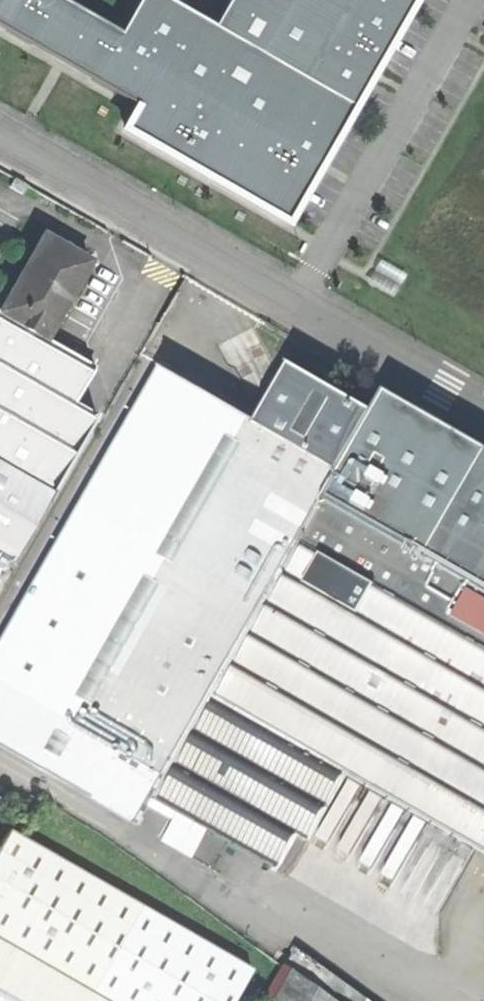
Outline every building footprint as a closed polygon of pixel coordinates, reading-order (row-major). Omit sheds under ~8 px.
[(356,108),(216,28),(167,0),(142,0),(122,35),(61,0),(0,0),(0,27),(134,103),(119,129),(203,177),(289,226),(356,108)] [(418,0),(232,0),(216,28),(356,108),(418,0)] [(23,195),(28,187),(15,180),(10,188),(23,195)] [(90,421),(66,407),(90,364),(46,340),(85,271),(85,264),(82,257),(63,247),(44,236),(0,311),(0,553),(10,559),(90,421)] [(150,806),(373,415),(320,384),(290,368),(282,380),(289,393),(270,401),(278,411),(262,416),(259,420),(258,424),(161,369),(0,651),(0,747),(138,826),(150,806)] [(385,393),(373,415),(150,806),(160,813),(165,806),(178,813),(163,841),(180,851),(195,823),(277,868),(296,834),(307,840),(345,774),(483,853),(483,449),(385,393)] [(249,969),(7,828),(0,841),(0,1000),(231,1000),(249,969)] [(284,982),(273,1000),(315,1000),(284,982)]
